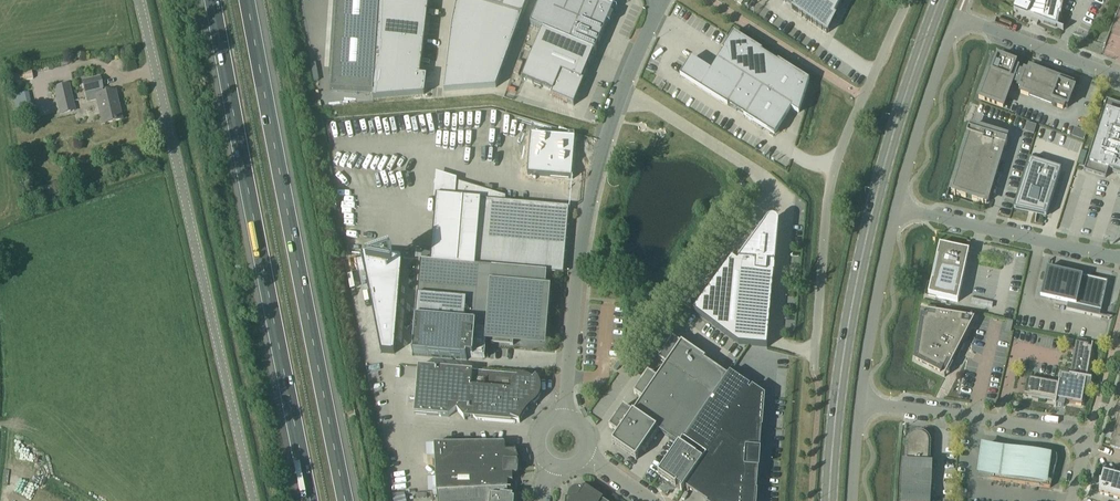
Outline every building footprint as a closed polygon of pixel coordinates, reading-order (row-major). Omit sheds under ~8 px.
[(331,91),(373,94),(379,0),(337,0),(331,91)] [(424,95),(426,78),(420,77),(429,0),(379,0),(373,94),(373,99),(424,95)] [(451,27),(444,92),(495,88),(522,17),(528,0),(457,0),(451,27)] [(530,26),(542,31),(570,42),(593,52),(594,53),(603,32),(613,8),(601,3),(595,0),(540,0),(530,26)] [(792,8),(791,10),(792,9),(827,34),(843,0),(781,0),(792,8)] [(1029,22),(1036,25),(1038,22),(1062,31),(1063,30),(1057,28),(1059,18),(1060,18),(1063,0),(1015,0),(1013,4),(1017,5),(1014,12),(1013,11),(1013,13),(1031,19),(1029,22)] [(542,31),(521,80),(552,93),(550,97),(573,106),(583,82),(581,81),(593,52),(570,42),(542,31)] [(726,48),(710,73),(691,61),(689,65),(682,77),(689,82),(752,122),(753,122),(774,135),(783,120),(790,109),(798,114),(801,102),(807,83),(795,75),(741,41),(733,36),(726,48)] [(1015,65),(997,58),(996,62),(993,61),(991,66),(990,69),(989,71),(978,99),(998,106),(1002,108),(1010,87),(1011,85),(1011,84),(1019,87),(1018,88),(1022,90),(1020,94),(1052,106),(1057,107),(1062,110),(1063,107),(1067,108),(1074,90),(1070,89),(1071,86),(1066,84),(1065,84),(1061,82),(1029,70),(1028,74),(1024,72),(1024,73),(1016,71),(1017,70),(1014,69),(1015,65)] [(7,77),(8,84),(32,80),(30,72),(7,77)] [(114,92),(103,95),(99,77),(81,82),(86,103),(96,100),(102,125),(121,121),(114,92)] [(74,111),(68,86),(54,89),(60,115),(74,111)] [(1106,100),(1083,171),(1105,178),(1108,169),(1112,171),(1112,172),(1119,175),(1119,105),(1106,100)] [(32,113),(30,106),(18,109),(20,116),(32,113)] [(1033,135),(1036,126),(1027,124),(1025,132),(1033,135)] [(104,144),(130,136),(127,127),(101,135),(104,144)] [(971,127),(970,130),(968,130),(966,134),(964,134),(966,135),(968,136),(967,141),(966,141),(964,147),(965,147),(954,181),(952,187),(953,187),(952,189),(951,189),(950,190),(952,190),(951,193),(954,194),(953,195),(954,196),(955,194),(960,196),(965,198),(971,199),(971,200),(977,201),(982,202),(981,204),(983,204),(983,203),(986,204),(987,201),(988,201),(989,200),(987,199),(988,197),(990,192),(999,161),(1000,157),(1000,156),(1000,155),(1000,154),(999,153),(998,153),(997,152),(999,146),(1005,147),(1007,141),(1005,141),(1006,138),(1003,137),(1003,136),(1002,135),(1002,137),(997,135),(991,133),(985,132),(985,131),(980,130),(975,128),(975,127),(974,127),(974,128),(971,127)] [(573,164),(577,161),(569,148),(565,151),(573,164)] [(327,168),(341,168),(340,151),(327,151),(327,168)] [(1046,218),(1061,170),(1045,165),(1044,167),(1040,166),(1041,164),(1029,160),(1013,211),(1046,218)] [(1082,181),(1083,173),(1073,171),(1071,180),(1082,181)] [(430,263),(547,273),(553,273),(554,254),(565,255),(569,207),(505,202),(506,197),(455,181),(456,179),(435,173),(433,198),(436,199),(430,263)] [(778,232),(777,231),(776,234),(763,229),(765,227),(764,226),(738,261),(738,262),(737,263),(732,259),(693,312),(738,345),(767,348),(774,272),(778,232)] [(928,296),(957,303),(969,252),(939,245),(928,296)] [(361,256),(381,353),(394,354),(402,259),(361,256)] [(1100,303),(1104,283),(1048,270),(1050,261),(1048,261),(1040,298),(1067,304),(1066,311),(1101,318),(1101,317),(1098,316),(1099,311),(1098,311),(1099,308),(1100,308),(1099,308),(1100,303),(1101,303),(1100,303)] [(421,262),(413,356),(467,360),(467,357),(485,359),(486,348),(485,348),(486,338),(491,338),(491,344),(513,346),(513,340),(519,341),(528,333),(529,335),(535,330),(534,328),(543,321),(543,315),(549,315),(550,293),(545,293),(547,273),(421,262)] [(936,311),(927,310),(926,319),(922,318),(915,360),(939,372),(941,368),(949,373),(953,365),(951,364),(974,320),(935,314),(936,311)] [(1015,355),(1049,362),(1051,354),(1057,355),(1061,337),(1013,328),(1011,337),(1018,339),(1015,355)] [(680,345),(672,340),(658,360),(666,366),(656,379),(648,374),(634,394),(642,400),(633,414),(623,407),(609,428),(618,434),(612,444),(635,461),(642,451),(644,452),(658,432),(678,446),(658,476),(675,488),(676,486),(681,489),(680,491),(681,492),(684,488),(707,456),(684,440),(727,377),(704,361),(705,360),(681,343),(680,345)] [(1028,395),(1024,395),(1024,396),(1028,396),(1028,397),(1055,402),(1054,406),(1055,407),(1055,406),(1063,407),(1064,403),(1081,406),(1084,389),(1089,389),(1090,382),(1091,382),(1091,381),(1087,380),(1092,353),(1091,353),(1092,344),(1091,344),(1091,348),(1087,347),(1088,346),(1075,343),(1069,377),(1060,376),(1059,384),(1029,379),(1026,392),(1028,392),(1028,395)] [(519,423),(520,422),(519,422),(521,418),(521,419),(522,418),(521,418),(524,414),(524,415),(524,414),(526,411),(527,411),(528,410),(525,408),(532,402),(534,404),(535,404),(534,403),(538,399),(538,400),(538,399),(540,394),(541,394),(540,394),(540,389),(541,389),(541,388),(540,388),(539,383),(536,379),(536,378),(536,377),(533,380),(531,377),(418,367),(414,415),(448,418),(457,411),(464,419),(463,419),(464,420),(468,416),(473,416),(473,417),(476,420),(515,423),(516,422),(519,423)] [(748,390),(750,387),(730,374),(727,377),(684,440),(707,456),(684,488),(703,500),(756,500),(764,397),(752,389),(750,392),(748,390)] [(1115,426),(1117,427),(1115,433),(1113,433),(1109,447),(1119,450),(1119,408),(1115,426)] [(931,481),(926,480),(928,445),(928,442),(926,439),(924,437),(921,435),(918,435),(915,435),(912,437),(909,439),(908,442),(907,445),(906,478),(902,478),(900,500),(929,500),(931,481)] [(437,493),(507,490),(507,489),(508,489),(508,482),(513,482),(513,475),(517,475),(517,472),(517,467),(516,464),(518,463),(519,463),(516,452),(515,452),(505,452),(505,444),(434,445),(434,493),(437,493)] [(991,481),(1049,489),(1056,466),(1057,464),(1057,461),(1057,458),(1056,456),(1054,454),(1051,453),(995,445),(995,450),(982,448),(978,475),(991,477),(991,481)] [(1099,493),(1100,493),(1100,494),(1119,500),(1119,477),(1103,472),(1100,481),(1099,481),(1099,493)] [(602,500),(585,488),(584,490),(582,489),(579,488),(577,488),(575,489),(571,492),(569,494),(568,496),(568,498),(568,500),(566,500),(603,500),(602,500)] [(507,490),(437,493),(438,500),(515,500),(513,500),(513,498),(508,497),(507,490)]
